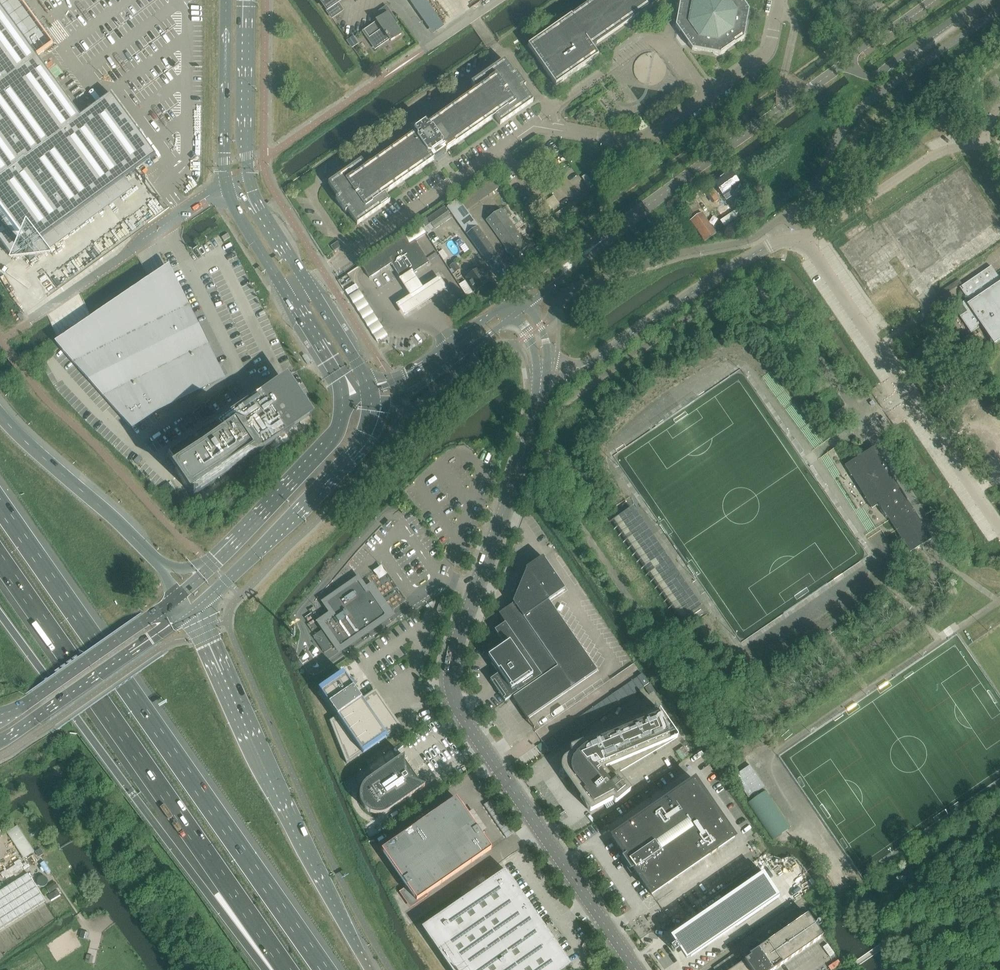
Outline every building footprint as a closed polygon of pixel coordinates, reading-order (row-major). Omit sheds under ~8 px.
[(23,253),(125,178),(37,57),(53,46),(29,14),(19,0),(0,0),(0,221),(23,253)] [(344,0),(319,0),(332,18),(342,11),(338,4),(344,0)] [(528,46),(556,86),(598,57),(592,48),(660,0),(594,0),(528,46)] [(676,26),(684,38),(692,50),(720,55),(744,39),(749,10),(742,0),(680,0),(676,26)] [(881,1),(881,0),(875,0),(866,6),(871,14),(884,5),(881,1)] [(378,21),(362,32),(375,50),(389,40),(391,42),(401,34),(395,25),(398,23),(391,12),(387,6),(374,15),(378,21)] [(359,44),(354,37),(354,36),(346,41),(352,49),(359,44)] [(495,117),(500,125),(533,102),(523,88),(526,87),(516,73),(514,74),(504,61),(471,84),(476,91),(427,126),(425,123),(414,131),(416,134),(366,168),(361,161),(328,184),(338,198),(336,199),(345,213),(347,211),(357,225),(390,202),(385,194),(434,160),(437,163),(448,156),(445,152),(495,117)] [(730,171),(714,183),(723,197),(728,193),(729,196),(734,193),(732,191),(740,185),(730,171)] [(587,174),(586,174),(582,178),(590,190),(595,186),(587,174)] [(498,255),(477,226),(467,212),(501,187),(494,178),(460,203),(458,200),(447,207),(487,263),(498,255)] [(690,199),(679,205),(704,243),(716,235),(702,213),(700,215),(690,199)] [(435,230),(452,218),(444,207),(427,220),(435,230)] [(523,241),(501,209),(486,220),(506,248),(505,250),(507,253),(510,253),(517,264),(534,251),(527,241),(525,242),(524,240),(523,241)] [(429,263),(415,242),(410,245),(407,241),(404,237),(361,265),(364,270),(369,278),(391,264),(402,280),(417,270),(429,263)] [(336,243),(331,246),(334,251),(339,248),(336,243)] [(460,270),(455,263),(450,266),(455,273),(460,270)] [(169,265),(55,342),(57,345),(130,427),(132,430),(157,413),(172,406),(225,380),(218,365),(180,287),(169,265)] [(488,282),(479,269),(476,265),(470,270),(473,273),(467,278),(476,291),(488,282)] [(959,288),(970,303),(967,305),(961,304),(954,308),(960,317),(971,333),(979,328),(978,328),(977,326),(980,324),(981,326),(994,345),(999,340),(999,280),(991,266),(959,288)] [(400,278),(400,280),(410,296),(396,306),(403,318),(447,289),(439,278),(423,288),(413,273),(400,278)] [(289,432),(315,415),(288,375),(262,393),(258,395),(255,398),(182,447),(177,450),(165,458),(166,460),(173,471),(186,490),(192,498),(208,487),(256,454),(270,445),(281,437),(289,432)] [(849,417),(843,407),(833,414),(839,424),(849,417)] [(869,456),(867,452),(845,466),(872,509),(878,505),(886,517),(887,517),(910,553),(931,539),(879,456),(878,455),(876,455),(875,454),(874,454),(872,454),(871,455),(870,455),(869,456)] [(701,609),(633,509),(612,522),(679,624),(701,609)] [(528,719),(597,671),(549,601),(565,590),(543,557),(526,569),(526,570),(512,603),(513,604),(499,614),(505,623),(494,631),(504,644),(494,651),(499,659),(491,664),(498,674),(490,680),(505,702),(542,676),(542,678),(513,698),(528,721),(529,720),(528,719)] [(313,637),(324,653),(336,645),(340,649),(343,647),(344,649),(348,646),(347,645),(361,635),(362,636),(370,631),(369,629),(390,615),(382,603),(371,588),(366,592),(358,581),(326,603),(334,614),(321,623),(325,628),(313,637)] [(449,600),(442,598),(437,611),(444,614),(449,600)] [(337,716),(329,721),(346,764),(347,764),(362,753),(363,754),(388,737),(387,736),(399,728),(373,691),(361,699),(344,674),(319,691),(337,716)] [(649,684),(642,674),(637,677),(644,687),(649,684)] [(644,687),(637,677),(632,681),(639,691),(644,687)] [(639,691),(632,681),(627,684),(634,694),(639,691)] [(634,694),(627,684),(622,688),(629,697),(634,694)] [(629,697),(622,688),(617,691),(624,701),(629,697)] [(624,701),(617,691),(612,694),(619,704),(624,701)] [(619,704),(612,694),(607,698),(614,708),(619,704)] [(614,708),(607,698),(602,701),(609,711),(614,708)] [(609,711),(602,701),(597,705),(604,714),(609,711)] [(604,714),(597,705),(592,708),(599,718),(604,714)] [(618,775),(618,774),(619,773),(677,739),(677,738),(677,737),(656,706),(655,706),(654,706),(622,726),(580,743),(572,747),(571,747),(570,748),(570,749),(570,750),(572,754),(564,759),(563,760),(562,762),(562,763),(561,763),(561,764),(561,765),(561,766),(561,767),(561,768),(561,769),(561,770),(562,771),(563,773),(589,811),(590,812),(591,812),(611,801),(612,801),(613,801),(614,802),(615,803),(616,803),(617,803),(630,792),(630,791),(630,790),(630,789),(618,775)] [(599,718),(592,708),(587,711),(594,721),(599,718)] [(594,721),(587,711),(583,715),(589,725),(594,721)] [(589,725),(583,715),(578,718),(584,728),(589,725)] [(584,728),(578,718),(573,722),(579,731),(584,728)] [(579,731),(573,722),(568,725),(575,735),(579,731)] [(575,735),(568,725),(563,728),(570,738),(575,735)] [(570,738),(563,728),(558,732),(565,742),(570,738)] [(565,742),(558,732),(553,735),(560,745),(565,742)] [(560,745),(553,735),(548,739),(555,748),(560,745)] [(555,748),(548,739),(543,742),(550,752),(555,748)] [(413,774),(414,773),(413,773),(413,772),(412,771),(411,771),(410,771),(404,763),(404,762),(404,756),(367,781),(367,782),(365,783),(365,784),(364,785),(362,787),(362,788),(361,789),(361,791),(360,793),(360,794),(360,795),(360,797),(360,798),(360,800),(360,801),(361,803),(362,805),(363,807),(364,809),(366,810),(368,811),(369,812),(370,813),(372,814),(374,814),(376,815),(379,815),(380,815),(383,814),(384,814),(386,813),(388,812),(425,786),(419,784),(413,775),(413,774)] [(765,787),(750,765),(733,776),(748,798),(753,795),(755,798),(747,803),(772,840),(790,828),(766,791),(759,795),(757,792),(765,787)] [(734,838),(694,780),(653,809),(653,808),(644,814),(645,814),(611,837),(624,856),(621,858),(624,863),(628,868),(631,866),(634,871),(635,871),(652,895),(709,855),(709,856),(718,850),(734,838)] [(382,850),(409,890),(408,890),(405,889),(402,891),(402,894),(404,896),(407,897),(408,899),(412,904),(491,849),(456,799),(382,850)] [(20,825),(9,831),(25,857),(36,850),(20,825)] [(703,915),(670,937),(675,944),(670,947),(674,953),(679,949),(686,960),(719,937),(723,935),(733,928),(735,927),(761,909),(763,907),(777,897),(778,897),(757,867),(698,907),(703,915)] [(421,928),(451,969),(565,969),(571,966),(551,937),(505,870),(421,928)] [(0,892),(0,930),(46,901),(28,874),(0,892)] [(822,937),(807,915),(753,952),(748,955),(750,958),(744,961),(731,969),(774,969),(822,937)]
